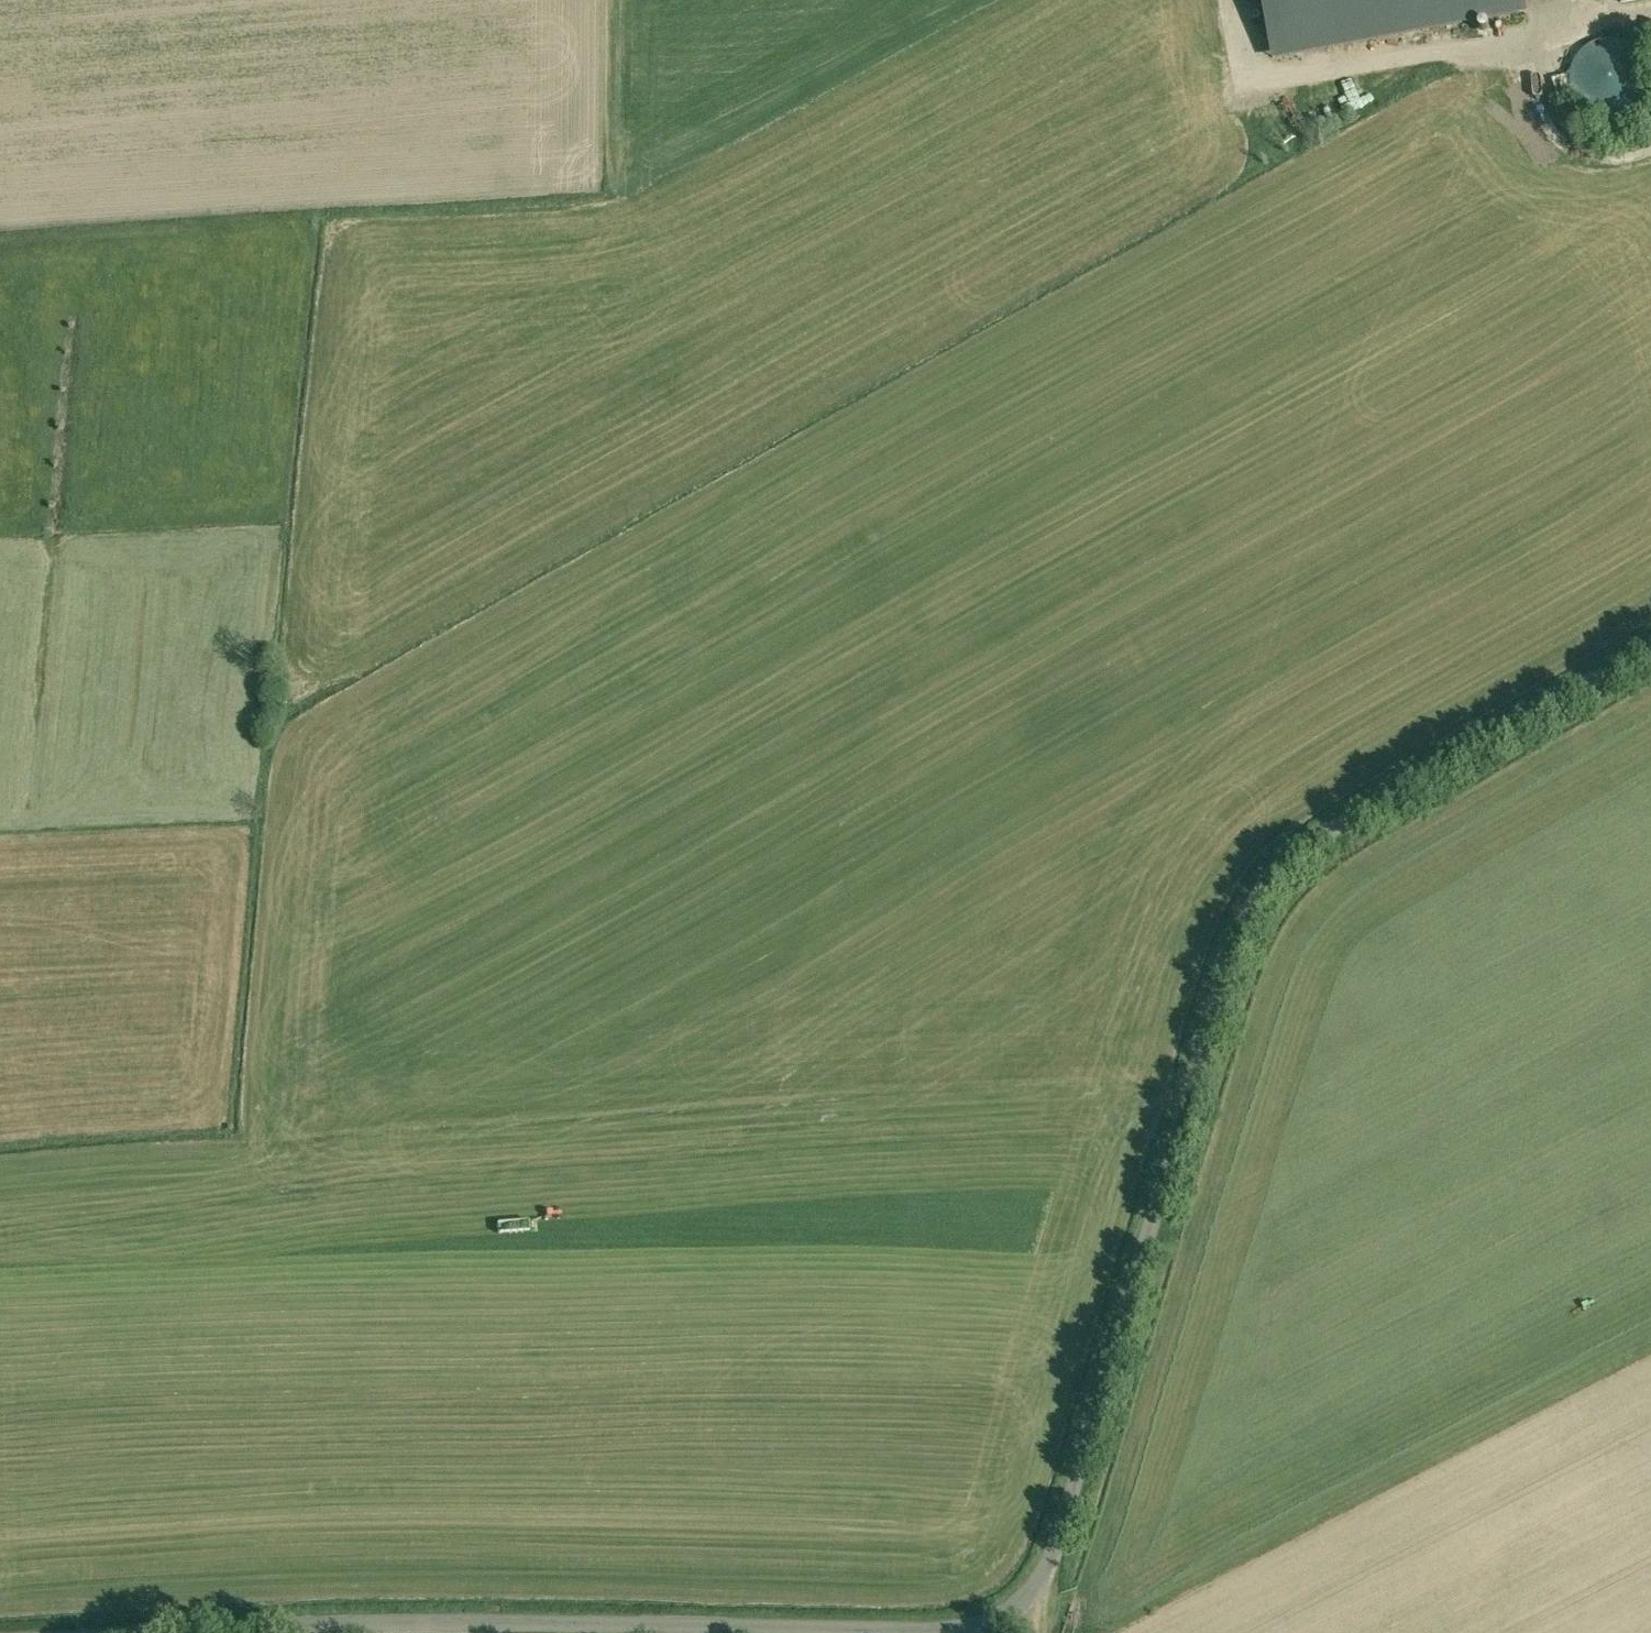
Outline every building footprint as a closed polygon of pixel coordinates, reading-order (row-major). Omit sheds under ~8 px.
[(1273,58),(1525,11),(1523,0),(1262,0),(1273,58)] [(1593,118),(1601,121),(1609,122),(1618,121),(1626,119),(1633,115),(1640,109),(1645,102),(1649,95),(1650,86),(1650,78),(1649,69),(1646,62),(1641,55),(1635,49),(1627,44),(1619,42),(1611,41),(1602,41),(1594,44),(1587,48),(1580,53),(1575,60),(1572,68),(1570,76),(1570,85),(1571,93),(1574,101),(1579,108),(1586,114),(1593,118)]
